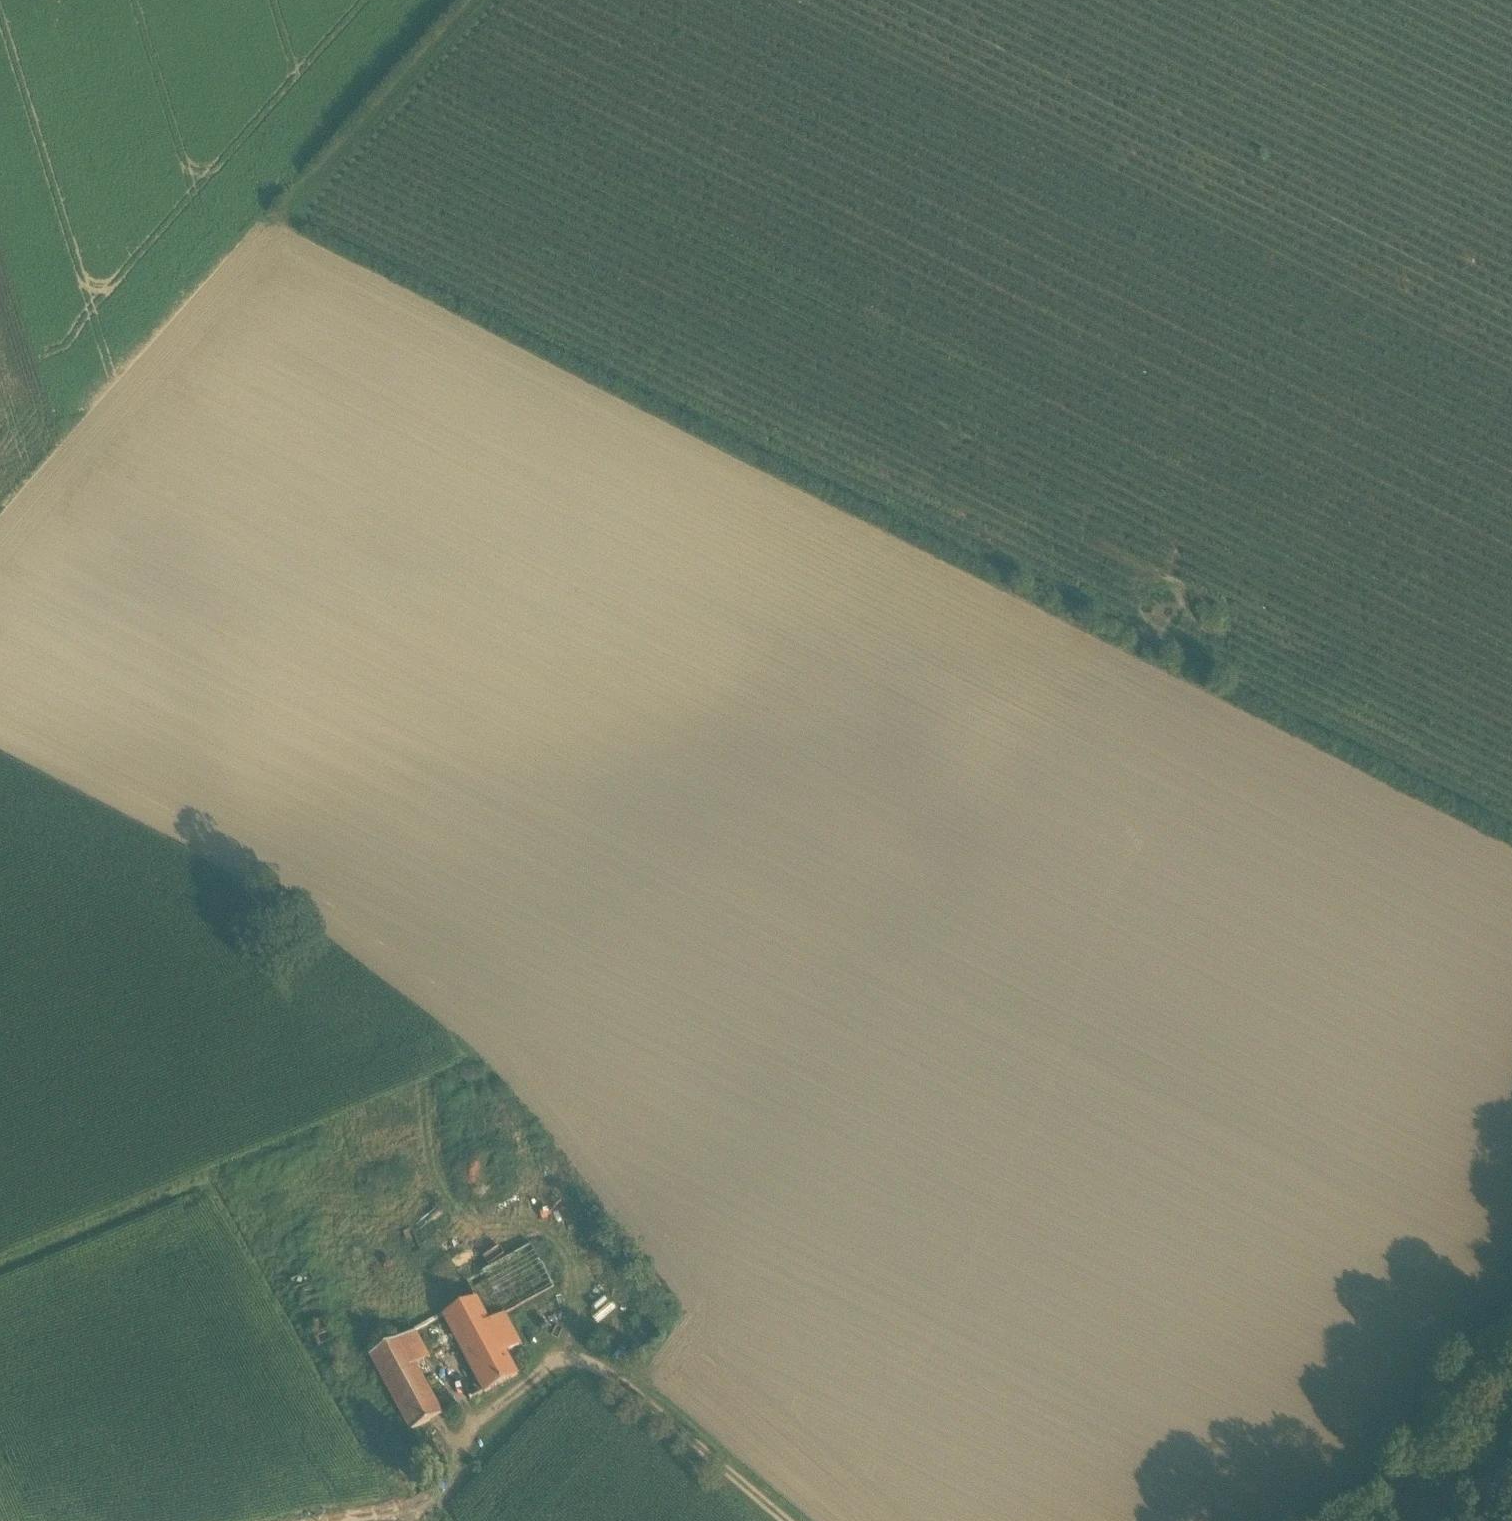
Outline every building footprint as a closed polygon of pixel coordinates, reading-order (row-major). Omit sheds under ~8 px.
[(505,1315),(543,1294),(555,1287),(531,1243),(465,1278),(475,1296),(473,1297),(475,1300),(487,1324),(505,1315)] [(520,1344),(505,1315),(487,1324),(475,1300),(446,1315),(485,1392),(518,1375),(506,1352),(520,1344)] [(435,1396),(418,1365),(430,1358),(416,1332),(371,1356),(411,1432),(445,1414),(435,1396)]
